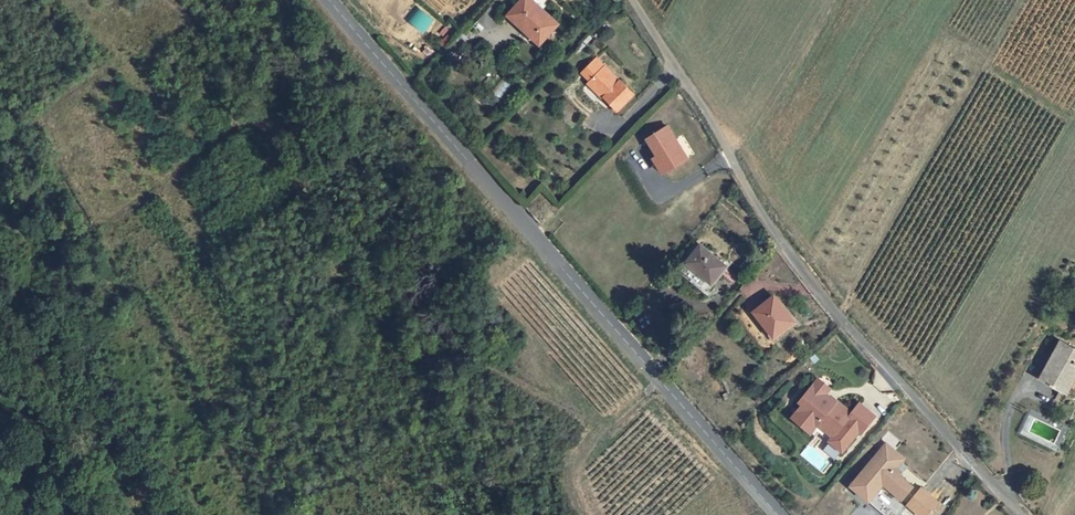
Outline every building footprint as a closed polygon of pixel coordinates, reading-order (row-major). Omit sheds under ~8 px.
[(560,30),(529,0),(510,19),(542,48),(560,30)] [(423,32),(433,21),(418,8),(408,19),(423,32)] [(586,76),(593,85),(608,71),(600,62),(586,76)] [(634,98),(608,71),(593,85),(618,113),(634,98)] [(660,178),(685,163),(665,130),(644,143),(655,160),(651,162),(660,178)] [(727,267),(702,249),(689,266),(713,285),(727,267)] [(797,324),(776,298),(758,313),(776,336),(786,328),(789,331),(797,324)] [(1040,379),(1059,388),(1068,373),(1074,376),(1074,350),(1061,342),(1040,379)] [(1068,373),(1059,388),(1068,392),(1074,381),(1074,376),(1068,373)] [(819,420),(834,432),(830,437),(843,448),(860,428),(863,430),(877,413),(862,400),(854,409),(839,397),(836,400),(831,395),(833,393),(817,379),(802,397),(805,400),(794,412),(812,428),(816,424),(819,420)] [(816,424),(830,437),(834,432),(819,420),(816,424)] [(892,452),(896,447),(888,440),(884,445),(892,452)] [(884,445),(851,481),(869,497),(883,482),(881,481),(884,477),(888,480),(886,482),(902,496),(913,483),(901,472),(908,463),(903,458),(906,455),(896,447),(892,452),(884,445)] [(924,514),(925,514),(938,499),(922,485),(908,501),(924,514)]
